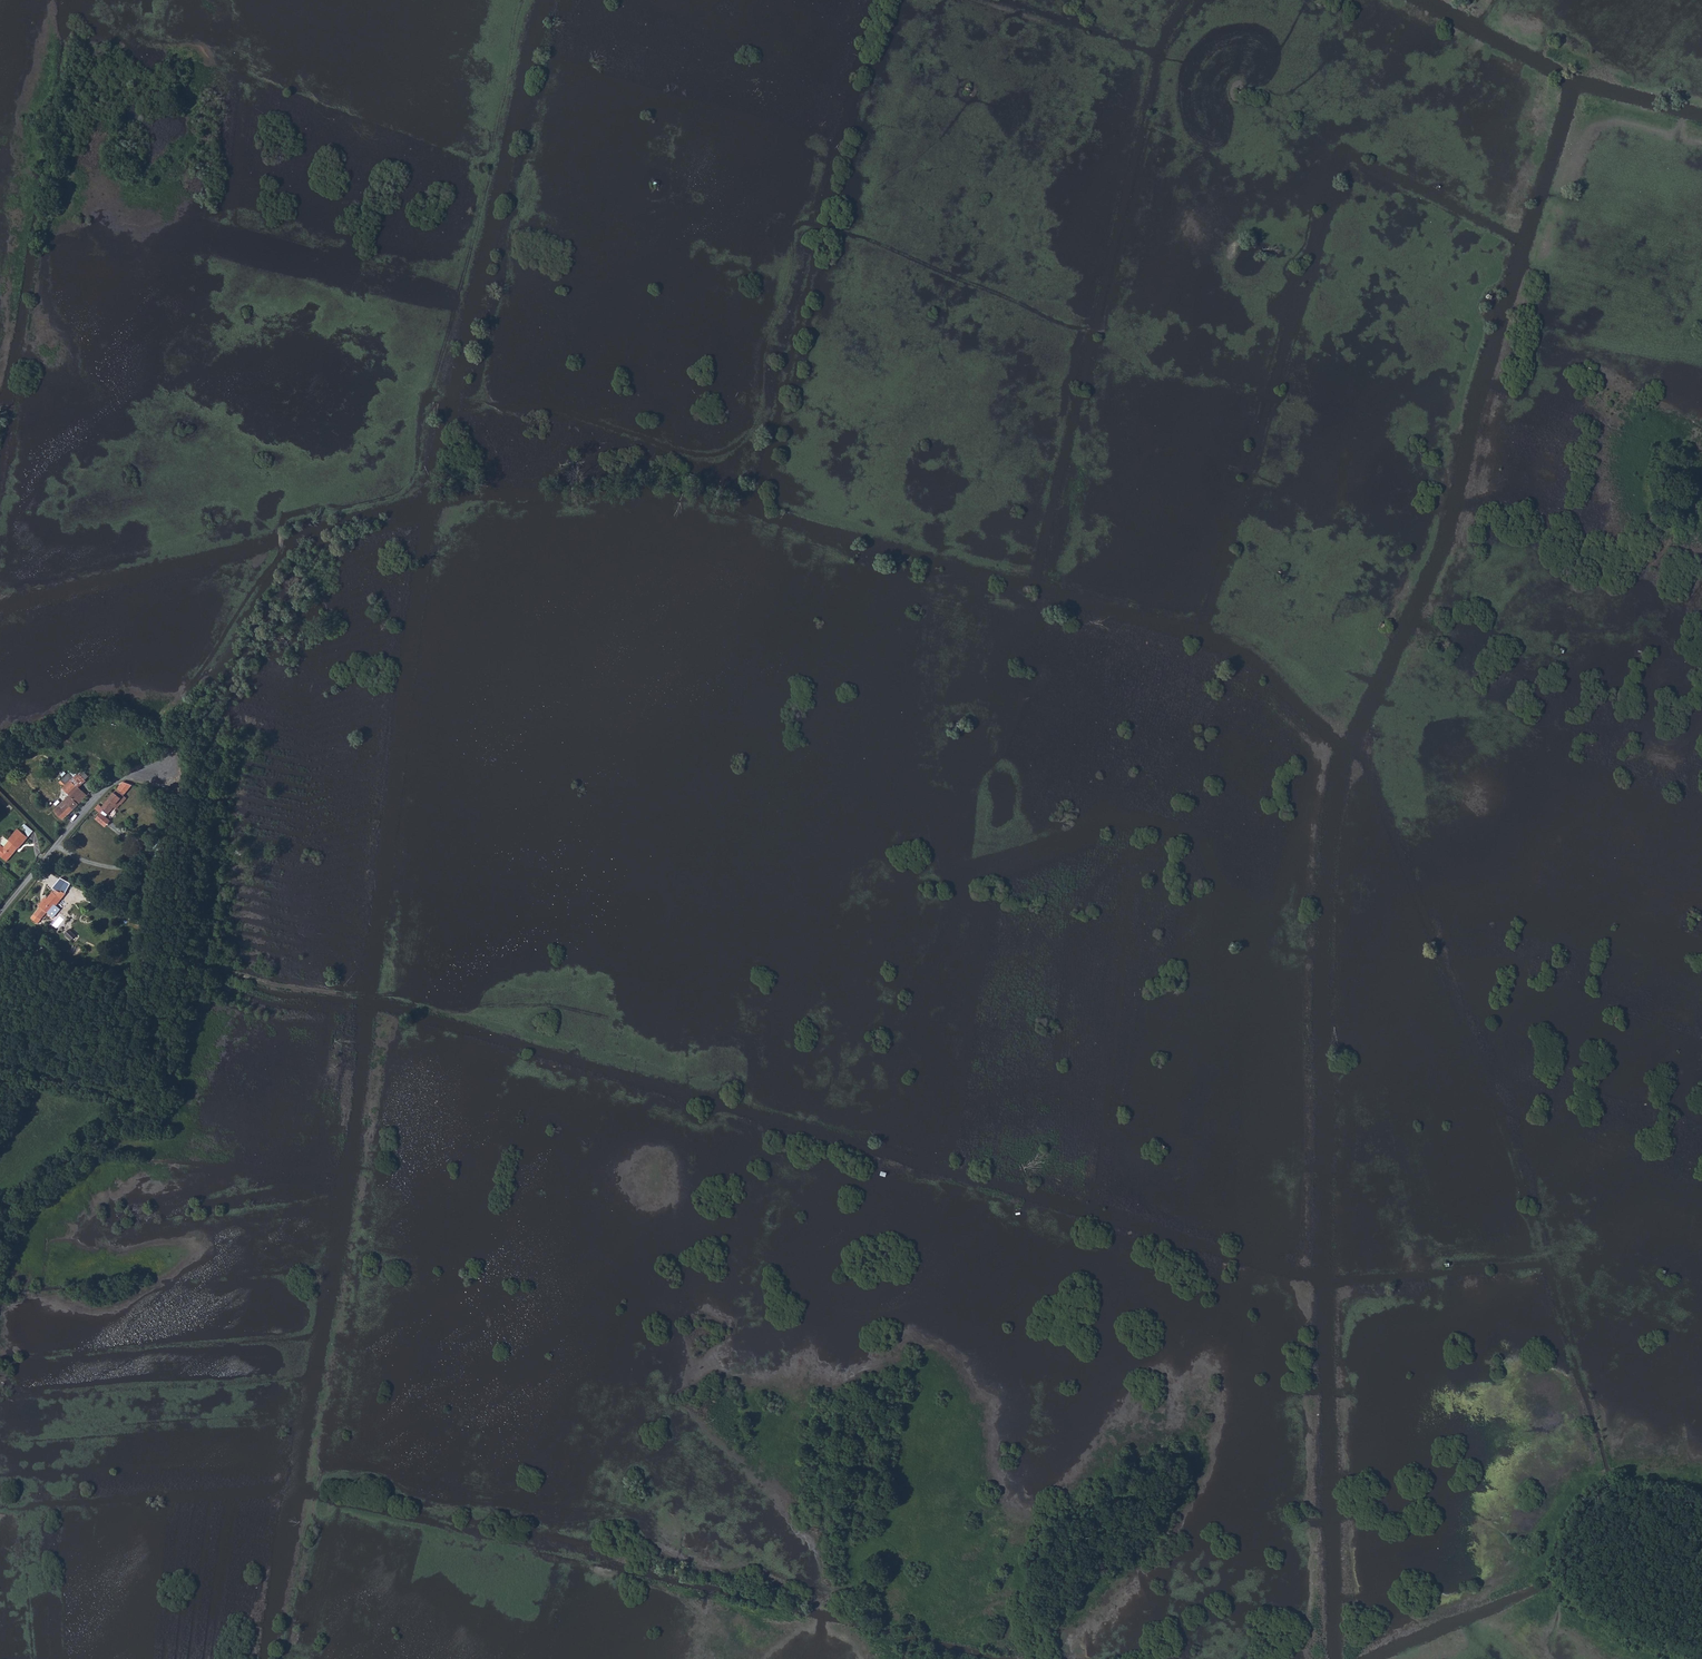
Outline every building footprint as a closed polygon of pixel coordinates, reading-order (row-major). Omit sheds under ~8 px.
[(75,770),(71,774),(74,778),(71,780),(76,785),(77,785),(79,787),(85,781),(84,780),(79,774),(75,770)] [(79,774),(84,780),(88,777),(83,771),(79,774)] [(71,780),(74,778),(71,774),(70,773),(65,777),(69,782),(71,780)] [(65,777),(61,781),(65,786),(69,782),(65,777)] [(65,786),(64,787),(62,789),(69,796),(65,800),(68,803),(56,814),(62,821),(78,806),(77,805),(87,796),(82,791),(79,787),(77,785),(76,785),(71,780),(69,782),(65,786)] [(99,804),(95,809),(101,814),(96,819),(106,827),(111,821),(106,817),(114,807),(117,809),(121,804),(122,805),(127,799),(124,796),(132,786),(123,783),(102,807),(99,804)] [(68,803),(65,800),(54,811),(56,814),(68,803)] [(160,822),(151,817),(147,824),(156,829),(160,822)] [(0,847),(0,856),(7,862),(18,848),(19,849),(28,838),(18,829),(9,840),(10,841),(4,848),(1,846),(0,847)] [(155,849),(151,854),(158,859),(162,854),(155,849)] [(60,880),(61,878),(54,887),(57,889),(62,892),(63,891),(66,893),(69,887),(61,882),(60,881),(60,880)] [(71,884),(61,878),(60,880),(60,881),(61,882),(69,887),(71,884)] [(54,892),(54,891),(35,913),(38,917),(42,918),(47,912),(53,917),(61,909),(57,905),(66,893),(63,891),(62,892),(57,889),(54,892)] [(38,917),(35,913),(32,917),(38,922),(42,918),(38,917)] [(74,940),(77,935),(70,930),(67,935),(74,940)]
